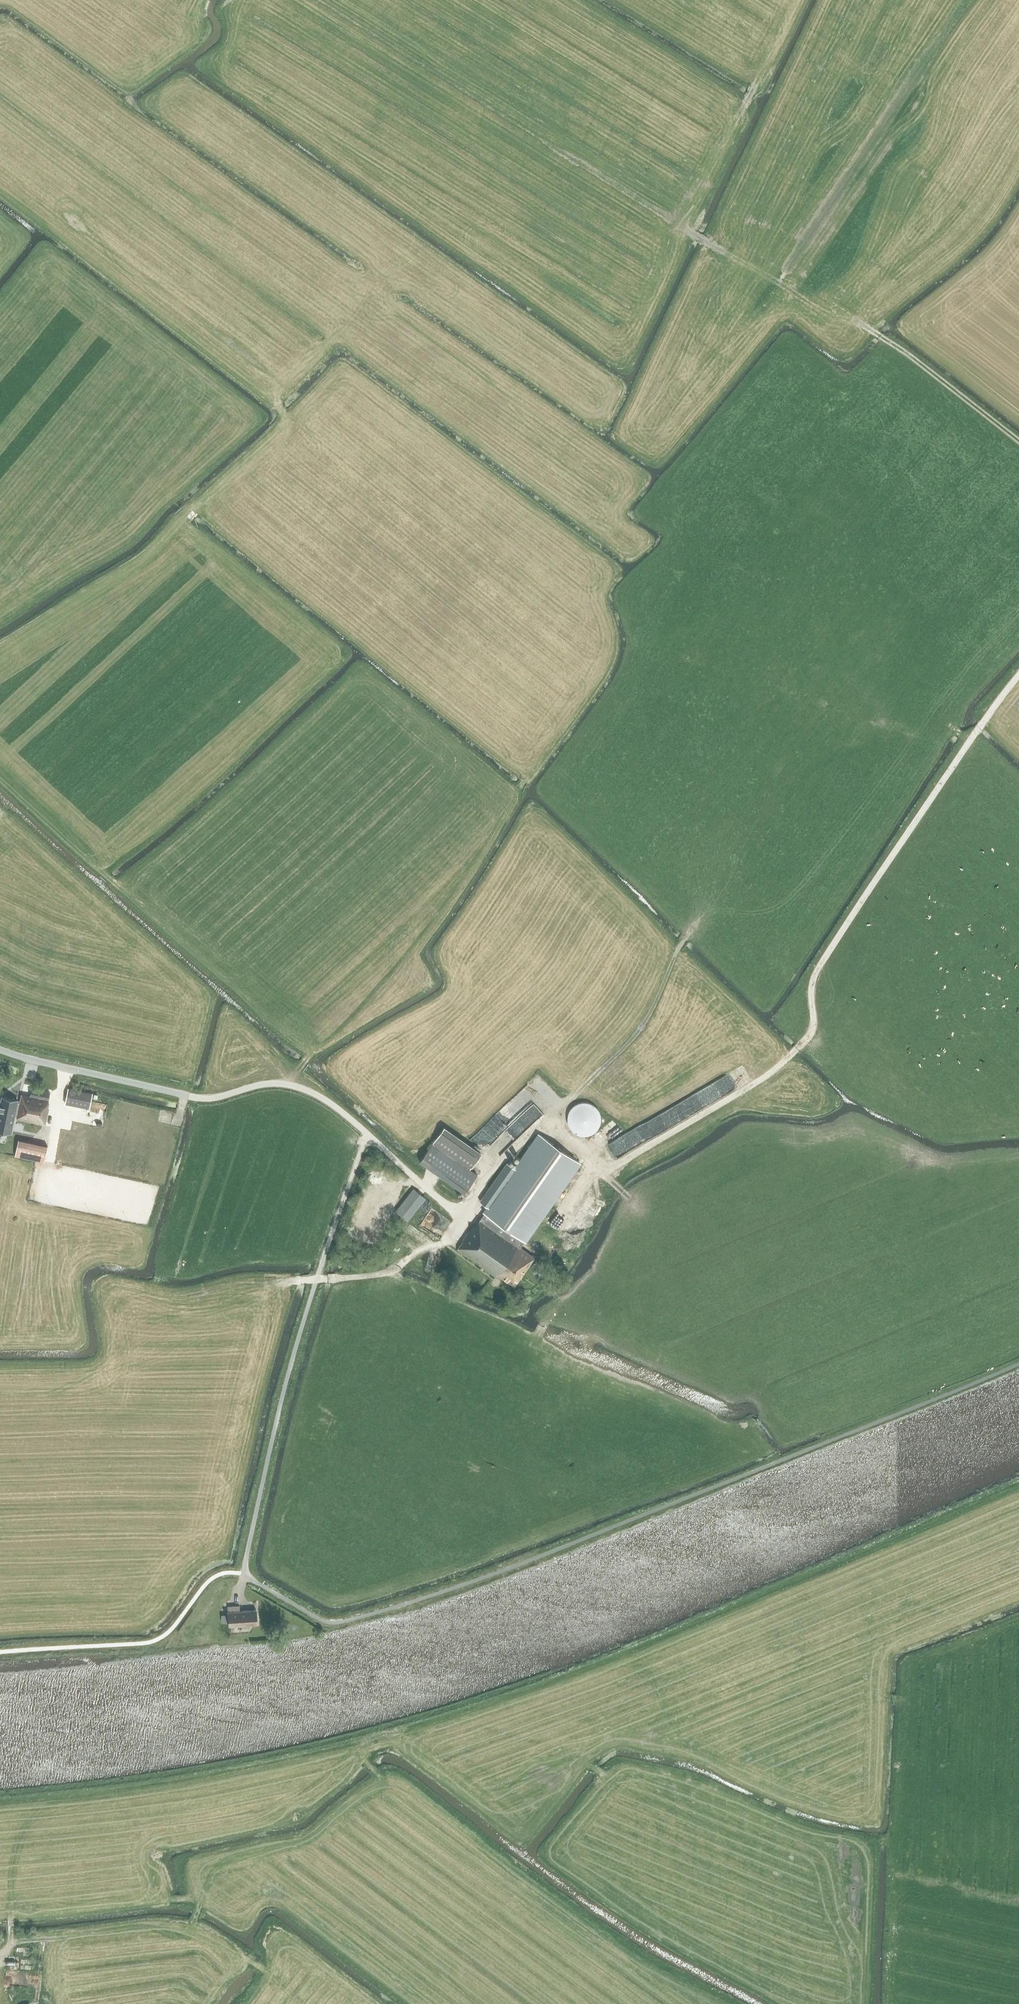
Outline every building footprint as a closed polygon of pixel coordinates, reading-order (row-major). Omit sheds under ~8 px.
[(47,1107),(49,1100),(50,1093),(31,1089),(30,1096),(22,1094),(20,1101),(6,1098),(2,1116),(6,1117),(5,1123),(14,1125),(15,1119),(45,1125),(48,1107),(47,1107)] [(90,1109),(93,1094),(69,1089),(65,1104),(90,1109)] [(601,1120),(601,1118),(600,1115),(600,1113),(598,1111),(597,1108),(594,1106),(591,1104),(588,1103),(586,1103),(583,1103),(580,1103),(577,1104),(575,1105),(573,1106),(571,1109),(570,1111),(569,1113),(568,1116),(568,1119),(568,1121),(568,1124),(569,1126),(571,1129),(573,1131),(575,1133),(577,1134),(578,1135),(581,1135),(584,1136),(588,1135),(591,1134),(594,1133),(596,1131),(597,1129),(598,1127),(599,1125),(600,1122),(601,1120)] [(477,1175),(470,1170),(481,1154),(444,1128),(420,1162),(464,1193),(477,1175)] [(519,1247),(579,1162),(539,1135),(515,1169),(507,1163),(480,1202),(489,1208),(481,1218),(475,1227),(474,1225),(457,1249),(495,1276),(496,1274),(501,1277),(514,1286),(534,1258),(519,1247)] [(44,1162),(48,1146),(18,1140),(15,1156),(44,1162)] [(408,1222),(426,1198),(413,1189),(395,1211),(408,1222)] [(446,1229),(452,1219),(432,1208),(424,1223),(427,1225),(431,1218),(441,1223),(439,1225),(446,1229)] [(229,1626),(241,1626),(242,1627),(247,1627),(248,1625),(257,1625),(256,1610),(240,1611),(240,1607),(228,1607),(229,1612),(228,1612),(229,1626)]
